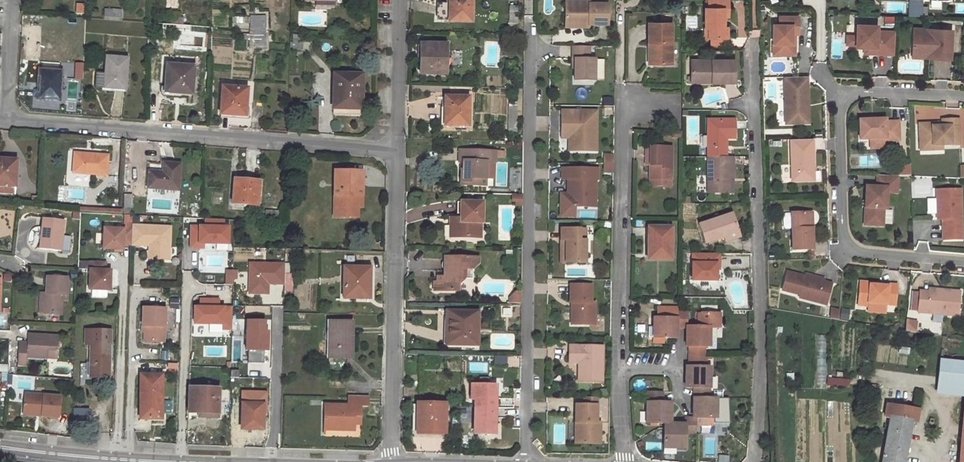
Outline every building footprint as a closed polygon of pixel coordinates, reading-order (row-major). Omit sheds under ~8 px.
[(449,18),(471,19),(472,0),(449,0),(449,18)] [(728,16),(728,0),(709,0),(709,8),(707,8),(707,28),(710,28),(710,37),(728,37),(728,27),(722,27),(722,16),(728,16)] [(909,0),(908,11),(921,11),(922,1),(909,0)] [(581,6),(566,6),(565,23),(589,23),(589,25),(608,26),(608,5),(589,4),(589,2),(581,1),(581,6)] [(84,14),(84,3),(76,3),(76,13),(84,14)] [(887,4),(887,12),(897,12),(896,3),(887,4)] [(121,17),(122,10),(102,9),(102,17),(121,17)] [(182,25),(182,18),(170,16),(170,24),(182,25)] [(265,31),(265,16),(250,16),(249,27),(253,27),(253,30),(265,31)] [(798,16),(778,16),(778,24),(773,24),(772,54),(789,55),(789,45),(794,45),(794,34),(798,34),(798,16)] [(672,22),(649,22),(649,43),(653,43),(653,62),(672,62),(672,22)] [(169,33),(181,34),(182,25),(170,24),(169,33)] [(877,25),(857,25),(856,46),(864,47),(868,47),(868,53),(886,54),(887,31),(877,31),(877,25)] [(74,36),(75,27),(61,26),(60,35),(74,36)] [(952,30),(923,28),(923,33),(913,33),(912,51),(932,52),(932,58),(950,59),(952,30)] [(253,48),(265,48),(265,31),(253,30),(253,48)] [(895,32),(887,31),(886,54),(894,54),(895,32)] [(292,48),(302,48),(302,35),(290,34),(289,47),(292,47),(292,48)] [(420,44),(420,73),(445,74),(446,44),(420,44)] [(589,46),(572,46),(572,59),(574,59),(574,80),(594,80),(595,59),(589,59),(589,46)] [(125,88),(127,59),(105,57),(103,87),(125,88)] [(693,61),(693,79),(710,78),(710,82),(735,82),(735,61),(693,61)] [(190,93),(193,67),(166,64),(164,91),(190,93)] [(59,99),(61,71),(39,69),(37,98),(59,99)] [(361,108),(361,75),(332,74),(332,108),(361,108)] [(806,76),(783,76),(785,123),(803,122),(803,104),(807,104),(806,76)] [(244,115),(246,89),(222,87),(219,113),(244,115)] [(445,97),(445,125),(468,125),(468,97),(445,97)] [(508,106),(508,132),(517,132),(517,106),(508,106)] [(596,111),(561,110),(560,131),(568,131),(568,151),(588,151),(588,128),(596,129),(596,111)] [(942,123),(918,124),(919,146),(942,145),(959,144),(958,119),(941,120),(942,123)] [(735,121),(708,121),(708,158),(727,158),(727,144),(723,144),(723,138),(727,139),(736,139),(735,121)] [(885,122),(860,121),(859,141),(885,142),(885,144),(899,144),(900,125),(885,125),(885,122)] [(812,138),(790,139),(791,180),(814,179),(812,138)] [(655,165),(654,179),(671,179),(672,147),(650,147),(650,165),(655,165)] [(463,163),(463,170),(460,170),(460,181),(471,181),(471,178),(486,179),(487,162),(495,162),(495,157),(500,157),(500,151),(458,150),(458,163),(463,163)] [(74,171),(107,174),(109,155),(76,152),(74,171)] [(612,173),(613,155),(603,154),(603,173),(612,173)] [(708,158),(709,194),(726,194),(730,194),(730,179),(734,179),(733,158),(727,158),(708,158)] [(17,160),(0,159),(0,194),(12,194),(12,186),(15,187),(17,160)] [(177,190),(179,164),(163,163),(163,172),(148,171),(147,188),(177,190)] [(898,166),(899,176),(910,175),(910,165),(898,166)] [(597,168),(562,168),(561,178),(567,179),(573,179),(573,193),(567,193),(567,206),(588,207),(589,196),(595,196),(595,179),(597,179),(597,168)] [(361,201),(362,172),(335,171),(334,207),(344,207),(344,216),(356,217),(357,206),(357,201),(361,201)] [(897,176),(879,175),(878,187),(865,186),(864,225),(889,226),(889,209),(896,209),(897,176)] [(257,205),(259,181),(233,179),(231,203),(257,205)] [(960,189),(936,190),(937,219),(945,219),(946,239),(962,239),(960,189)] [(522,205),(522,195),(511,195),(511,201),(515,201),(515,205),(522,205)] [(457,219),(457,226),(454,226),(454,237),(475,237),(475,235),(481,235),(480,223),(482,223),(482,203),(461,203),(461,214),(461,219),(457,219)] [(334,207),(334,216),(344,216),(344,207),(334,207)] [(595,208),(576,208),(576,216),(595,216),(595,208)] [(278,222),(278,211),(265,210),(265,215),(261,214),(261,218),(264,218),(264,221),(278,222)] [(811,212),(791,213),(792,250),(812,249),(811,212)] [(698,226),(704,243),(722,238),(723,242),(739,237),(732,215),(698,226)] [(202,249),(203,245),(228,245),(228,219),(203,219),(203,225),(188,225),(188,249),(202,249)] [(62,253),(66,222),(45,220),(41,250),(62,253)] [(170,227),(131,225),(131,229),(131,244),(149,245),(149,259),(168,259),(170,227)] [(131,244),(131,229),(103,228),(103,248),(123,249),(123,244),(131,244)] [(560,228),(560,240),(565,240),(564,262),(584,262),(585,240),(578,240),(578,229),(560,228)] [(648,228),(648,259),(671,259),(671,228),(648,228)] [(720,254),(692,254),(692,279),(717,279),(717,271),(720,271),(720,254)] [(479,259),(445,258),(444,277),(437,277),(437,291),(459,292),(459,285),(465,279),(473,280),(473,269),(478,264),(479,259)] [(105,262),(90,261),(89,289),(91,290),(107,290),(109,290),(110,271),(105,270),(105,262)] [(367,285),(368,268),(343,267),(343,298),(369,298),(369,286),(367,285)] [(805,277),(786,272),(781,291),(800,295),(800,293),(811,296),(810,301),(826,305),(831,284),(823,282),(823,279),(805,275),(805,277)] [(66,297),(67,280),(47,279),(46,296),(44,296),(43,314),(60,316),(61,297),(66,297)] [(896,285),(859,282),(858,305),(868,306),(868,304),(894,306),(896,285)] [(590,285),(569,285),(569,302),(570,302),(570,324),(593,325),(594,302),(590,302),(590,285)] [(960,292),(928,289),(928,292),(919,291),(917,312),(958,315),(960,292)] [(657,318),(653,318),(653,337),(662,338),(676,338),(677,328),(686,328),(686,326),(687,326),(688,311),(676,311),(676,307),(657,307),(657,318)] [(165,309),(142,308),(141,333),(144,333),(143,341),(163,342),(165,309)] [(450,322),(450,345),(477,345),(478,313),(446,312),(446,322),(450,322)] [(710,347),(710,327),(722,327),(722,314),(704,313),(704,327),(687,326),(686,326),(686,328),(686,346),(689,346),(688,356),(705,357),(705,346),(710,347)] [(351,342),(351,321),(328,321),(327,358),(346,358),(347,342),(351,342)] [(109,377),(110,330),(85,330),(84,344),(90,344),(89,377),(109,377)] [(58,353),(59,338),(28,337),(27,346),(19,346),(18,368),(27,368),(28,360),(48,360),(48,353),(58,353)] [(230,360),(239,360),(240,344),(231,344),(230,360)] [(601,346),(568,345),(568,363),(579,363),(583,368),(583,371),(581,373),(581,382),(600,382),(601,346)] [(709,388),(710,367),(705,367),(705,357),(688,356),(688,367),(685,367),(685,388),(693,388),(709,388)] [(936,394),(963,397),(963,361),(939,359),(936,394)] [(161,419),(161,376),(140,375),(140,419),(161,419)] [(475,399),(474,434),(494,434),(495,386),(471,386),(471,399),(475,399)] [(217,409),(218,389),(189,388),(188,413),(197,413),(197,409),(217,409)] [(697,417),(717,418),(717,398),(709,398),(709,388),(693,388),(692,417),(697,417)] [(882,461),(904,461),(911,420),(917,421),(922,391),(915,390),(912,408),(887,404),(885,416),(891,417),(882,461)] [(647,392),(646,423),(665,423),(670,423),(671,403),(663,402),(663,393),(647,392)] [(60,420),(62,398),(27,395),(25,414),(43,415),(43,418),(60,420)] [(347,405),(324,405),(324,428),(354,430),(354,423),(355,416),(360,416),(361,406),(368,406),(368,396),(348,395),(347,405)] [(264,413),(263,404),(242,403),(241,429),(260,429),(260,413),(264,413)] [(417,404),(417,433),(445,433),(445,404),(417,404)] [(595,405),(574,405),(574,423),(578,424),(578,444),(599,444),(599,423),(595,423),(595,405)] [(72,409),(72,423),(88,423),(88,409),(72,409)] [(665,423),(664,448),(685,448),(686,434),(696,433),(697,417),(692,417),(685,417),(685,424),(670,423),(665,423)]
